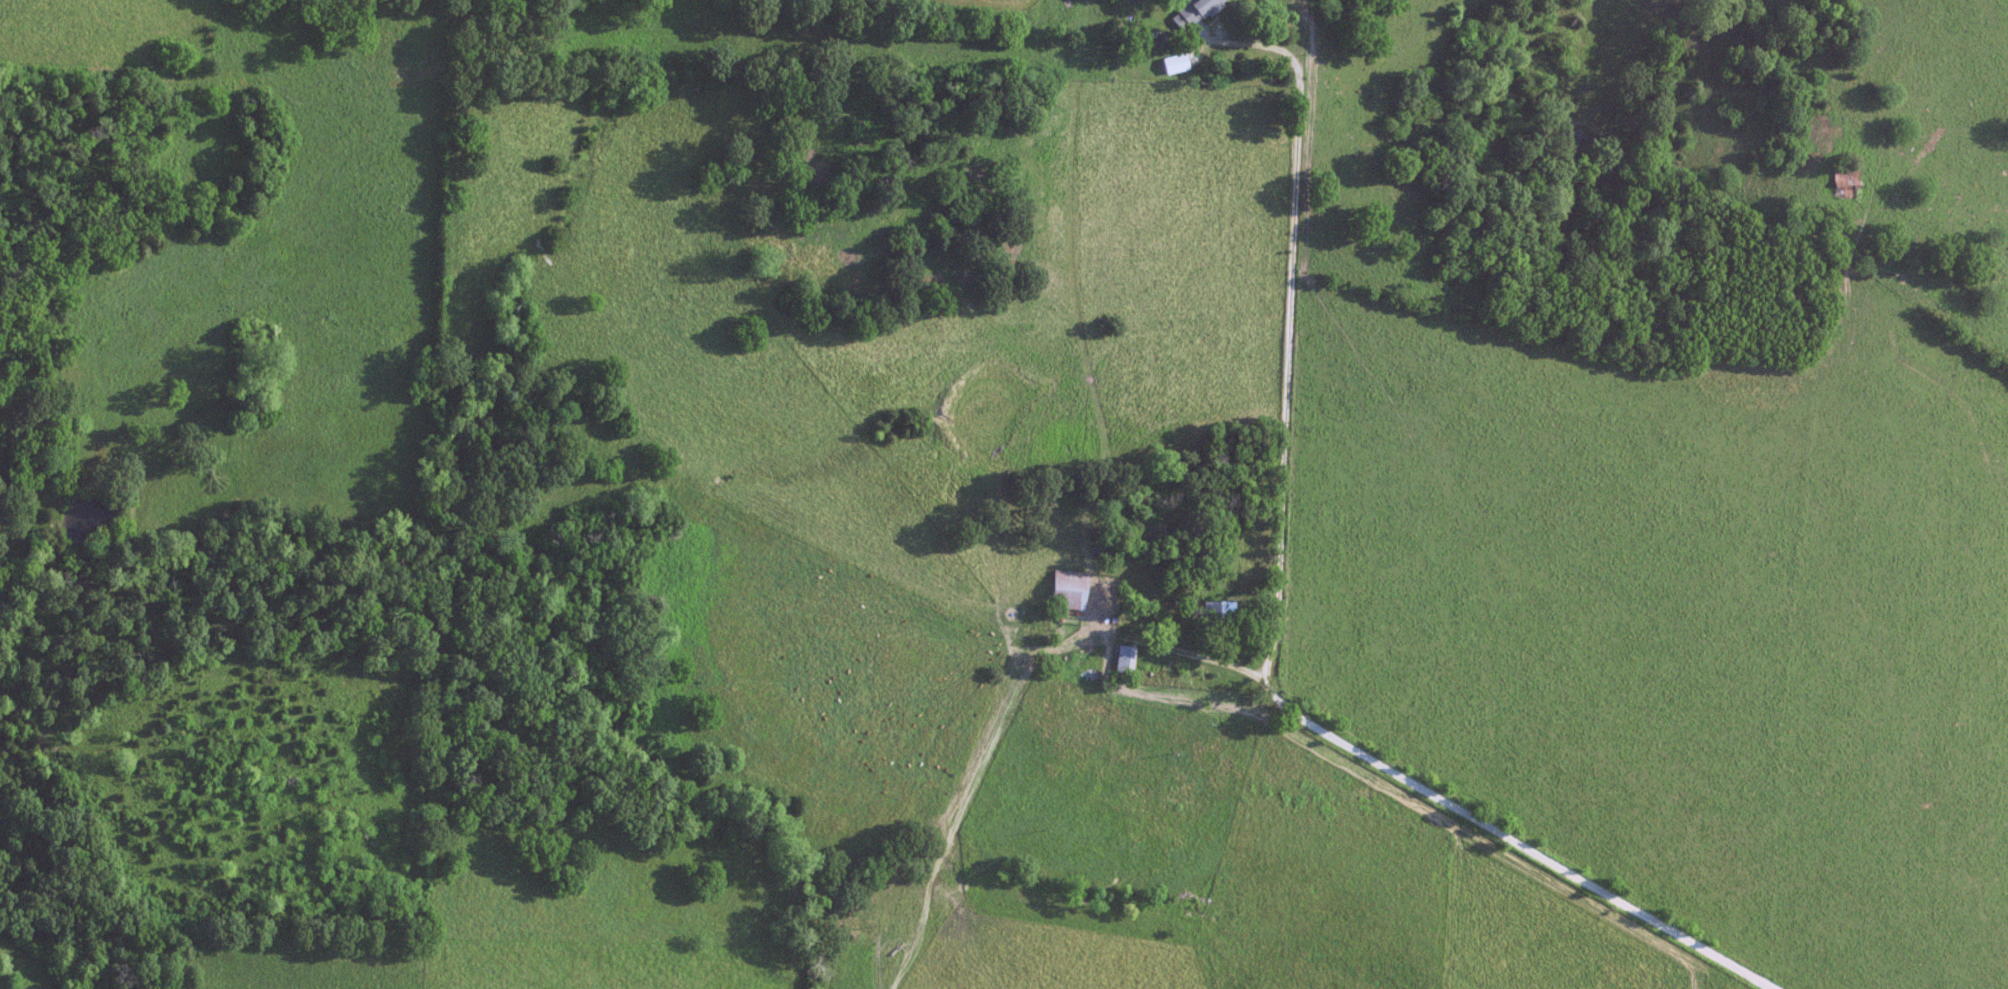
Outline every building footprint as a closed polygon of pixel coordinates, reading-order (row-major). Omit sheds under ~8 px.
[(1224,1),(1225,0),(1194,0),(1172,16),(1186,34),(1226,4),(1224,1)] [(1089,571),(1055,570),(1054,608),(1088,609),(1089,571)] [(1238,601),(1205,601),(1205,620),(1238,620),(1238,601)] [(1136,646),(1119,646),(1119,673),(1136,673),(1136,646)]
